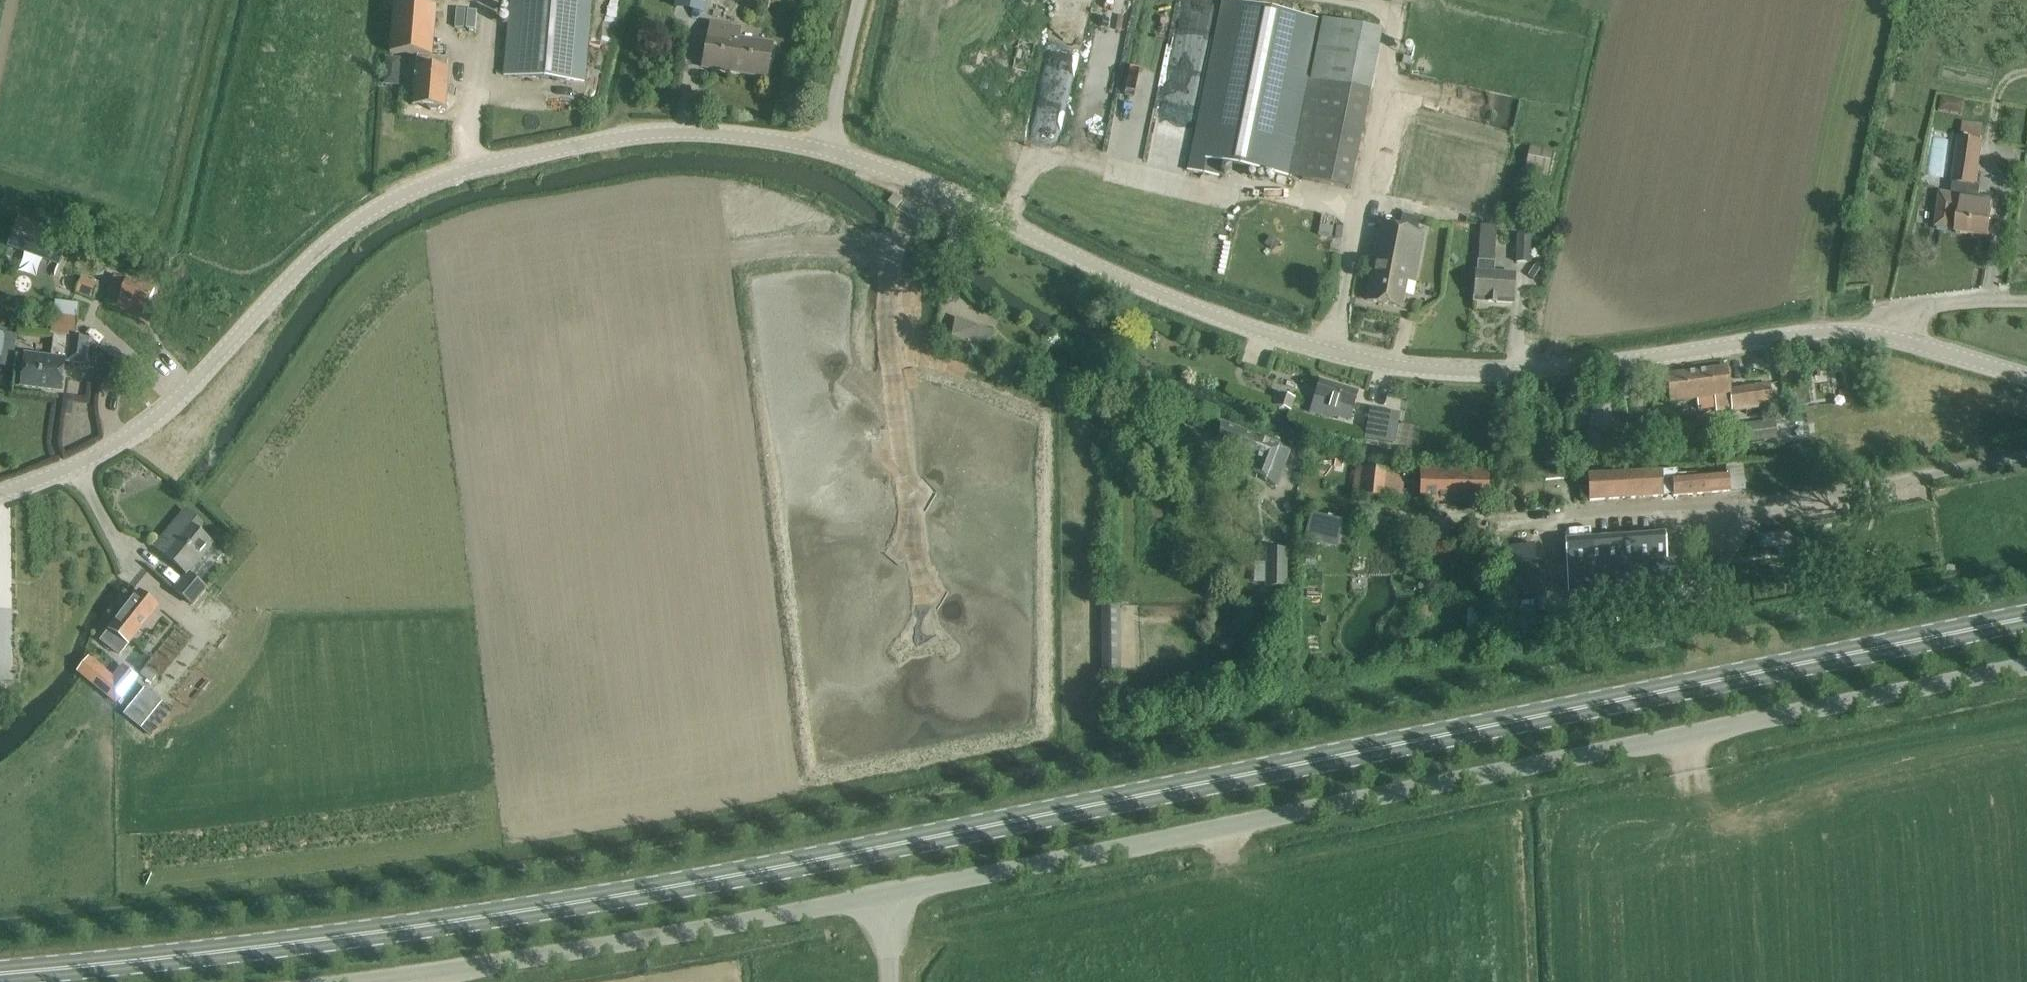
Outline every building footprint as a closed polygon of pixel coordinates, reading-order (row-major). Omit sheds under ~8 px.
[(504,76),(584,82),(587,44),(591,0),(511,0),(508,38),(504,76)] [(690,11),(704,14),(707,0),(692,0),(690,11)] [(1223,0),(1193,152),(1189,171),(1219,177),(1221,163),(1287,176),(1291,157),(1319,20),(1223,0)] [(395,4),(392,33),(390,53),(417,55),(413,105),(446,108),(447,88),(449,70),(447,70),(448,58),(433,56),(437,7),(395,4)] [(1322,80),(1306,159),(1302,179),(1350,188),(1354,169),(1382,33),(1323,20),(1311,78),(1322,80)] [(710,24),(703,67),(768,77),(773,44),(737,39),(738,28),(710,24)] [(1137,26),(1118,131),(1150,136),(1169,32),(1137,26)] [(1019,41),(1013,68),(1028,72),(1035,44),(1019,41)] [(386,56),(383,84),(399,86),(402,58),(386,56)] [(1942,97),(1940,110),(1963,114),(1965,101),(1942,97)] [(1939,207),(1936,227),(1957,230),(1956,232),(1988,237),(1994,199),(1980,197),(1981,188),(1978,184),(1976,184),(1983,142),(1981,142),(1982,125),(1963,122),(1961,139),(1959,139),(1952,182),(1954,182),(1952,193),(1951,193),(1949,208),(1939,207)] [(1525,170),(1548,175),(1553,152),(1530,147),(1525,170)] [(888,203),(896,209),(902,200),(894,194),(888,203)] [(1382,224),(1372,281),(1367,300),(1402,308),(1408,279),(1415,281),(1419,261),(1425,234),(1417,232),(1419,218),(1403,214),(1400,228),(1382,224)] [(1322,215),(1320,233),(1334,235),(1336,216),(1322,215)] [(19,218),(9,245),(61,265),(71,237),(19,218)] [(1531,232),(1517,231),(1515,262),(1530,263),(1531,232)] [(1513,303),(1514,283),(1515,273),(1494,272),(1495,261),(1496,233),(1480,232),(1479,260),(1478,260),(1477,271),(1476,271),(1474,301),(1489,302),(1489,298),(1497,298),(1496,302),(1513,303)] [(134,305),(131,312),(144,317),(145,316),(142,315),(144,310),(147,311),(155,290),(136,283),(118,276),(110,297),(134,305)] [(82,280),(77,293),(93,300),(98,286),(82,280)] [(40,321),(39,334),(52,335),(54,336),(76,338),(80,303),(56,300),(55,312),(53,323),(40,321)] [(955,318),(952,339),(973,347),(977,327),(955,318)] [(20,330),(0,329),(0,364),(16,365),(20,330)] [(52,358),(49,358),(26,354),(25,366),(22,386),(61,391),(64,361),(85,364),(88,344),(89,339),(76,338),(54,336),(52,358)] [(1733,412),(1773,406),(1770,385),(1730,390),(1727,367),(1666,376),(1670,403),(1697,399),(1699,409),(1715,407),(1716,411),(1732,409),(1733,412)] [(1350,420),(1358,393),(1320,381),(1310,412),(1333,419),(1334,415),(1350,420)] [(1505,390),(1505,404),(1519,405),(1519,390),(1505,390)] [(1279,392),(1274,405),(1292,411),(1296,398),(1279,392)] [(1372,410),(1366,438),(1393,443),(1396,430),(1382,427),(1385,412),(1372,410)] [(1776,420),(1732,424),(1734,442),(1778,438),(1776,420)] [(1219,439),(1212,441),(1228,453),(1267,479),(1277,486),(1286,461),(1290,450),(1280,446),(1242,432),(1221,423),(1219,439)] [(1643,426),(1627,427),(1628,444),(1644,443),(1643,426)] [(1589,431),(1574,432),(1576,447),(1590,446),(1589,431)] [(1356,467),(1352,495),(1402,501),(1405,473),(1356,467)] [(1589,475),(1590,500),(1663,496),(1663,495),(1673,494),(1674,496),(1730,491),(1728,474),(1696,477),(1696,474),(1678,475),(1677,470),(1661,471),(1589,475)] [(1422,473),(1422,500),(1486,501),(1486,474),(1422,473)] [(214,545),(195,528),(200,522),(186,511),(168,532),(171,535),(159,549),(188,574),(175,589),(193,605),(207,589),(189,574),(214,545)] [(1310,513),(1304,539),(1337,547),(1343,521),(1310,513)] [(1369,516),(1368,523),(1386,526),(1388,519),(1369,516)] [(1569,591),(1668,584),(1683,583),(1682,552),(1667,553),(1665,534),(1566,541),(1569,591)] [(1534,545),(1502,547),(1506,596),(1538,594),(1534,545)] [(1287,550),(1266,550),(1266,586),(1288,585),(1287,550)] [(1306,558),(1306,565),(1315,566),(1316,558),(1306,558)] [(110,629),(101,640),(119,655),(124,649),(128,643),(158,605),(140,591),(110,629)] [(1120,605),(1101,605),(1102,670),(1121,670),(1120,605)] [(1420,607),(1419,617),(1430,617),(1431,607),(1420,607)] [(78,671),(77,673),(78,673),(116,703),(138,676),(123,664),(118,670),(113,675),(90,656),(80,668),(78,671)] [(7,698),(8,679),(0,679),(0,698),(7,698)]
